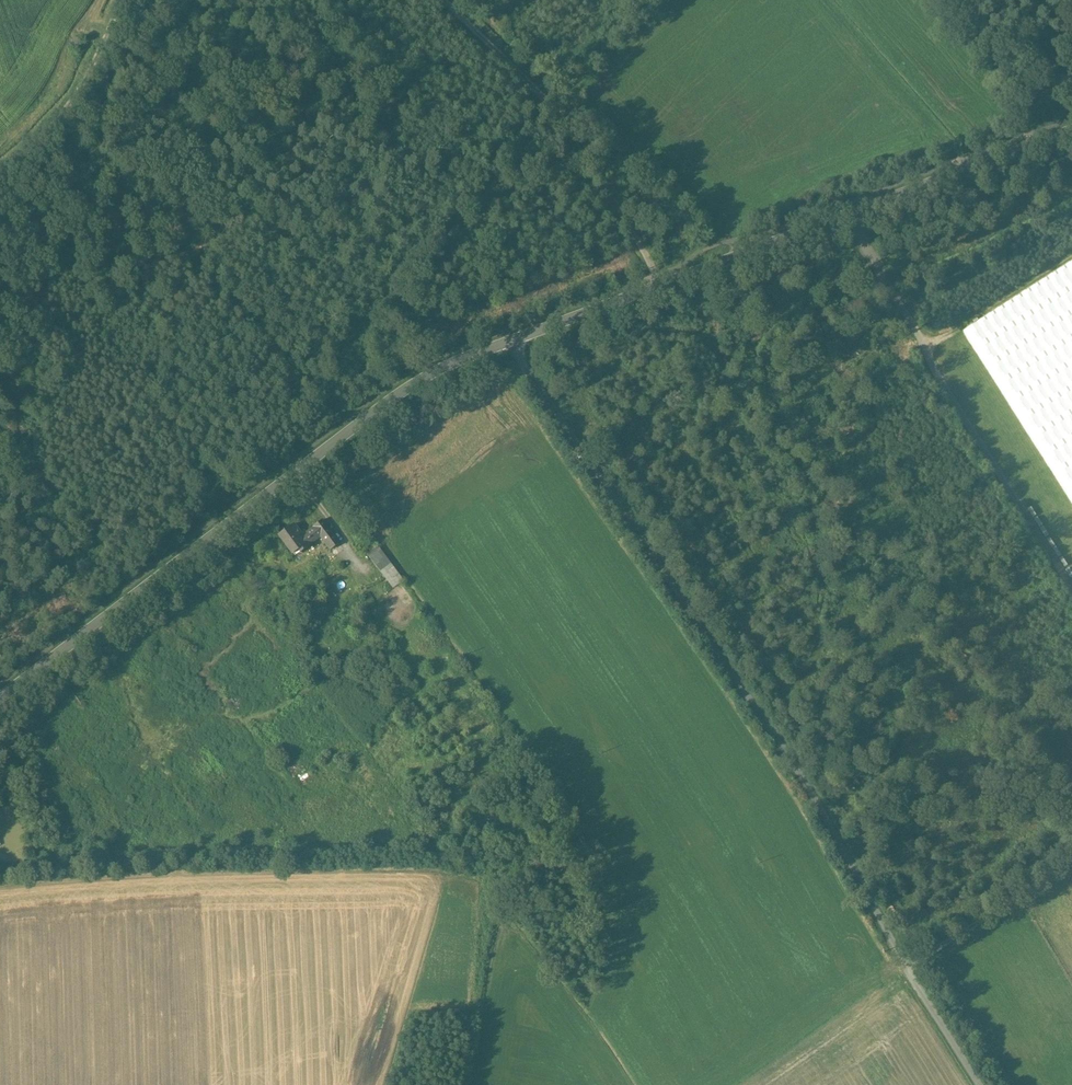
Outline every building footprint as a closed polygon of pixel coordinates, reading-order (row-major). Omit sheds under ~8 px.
[(964,329),(1071,498),(1071,261),(964,329)] [(572,399),(566,404),(572,413),(578,408),(572,399)] [(339,544),(321,521),(312,528),(320,537),(330,551),(339,544)] [(300,535),(293,526),(280,537),(292,555),(299,550),(301,553),(312,545),(311,544),(304,535),(303,533),(300,535)] [(313,529),(304,535),(311,544),(320,537),(313,529)] [(397,588),(408,581),(384,546),(373,554),(397,588)]
